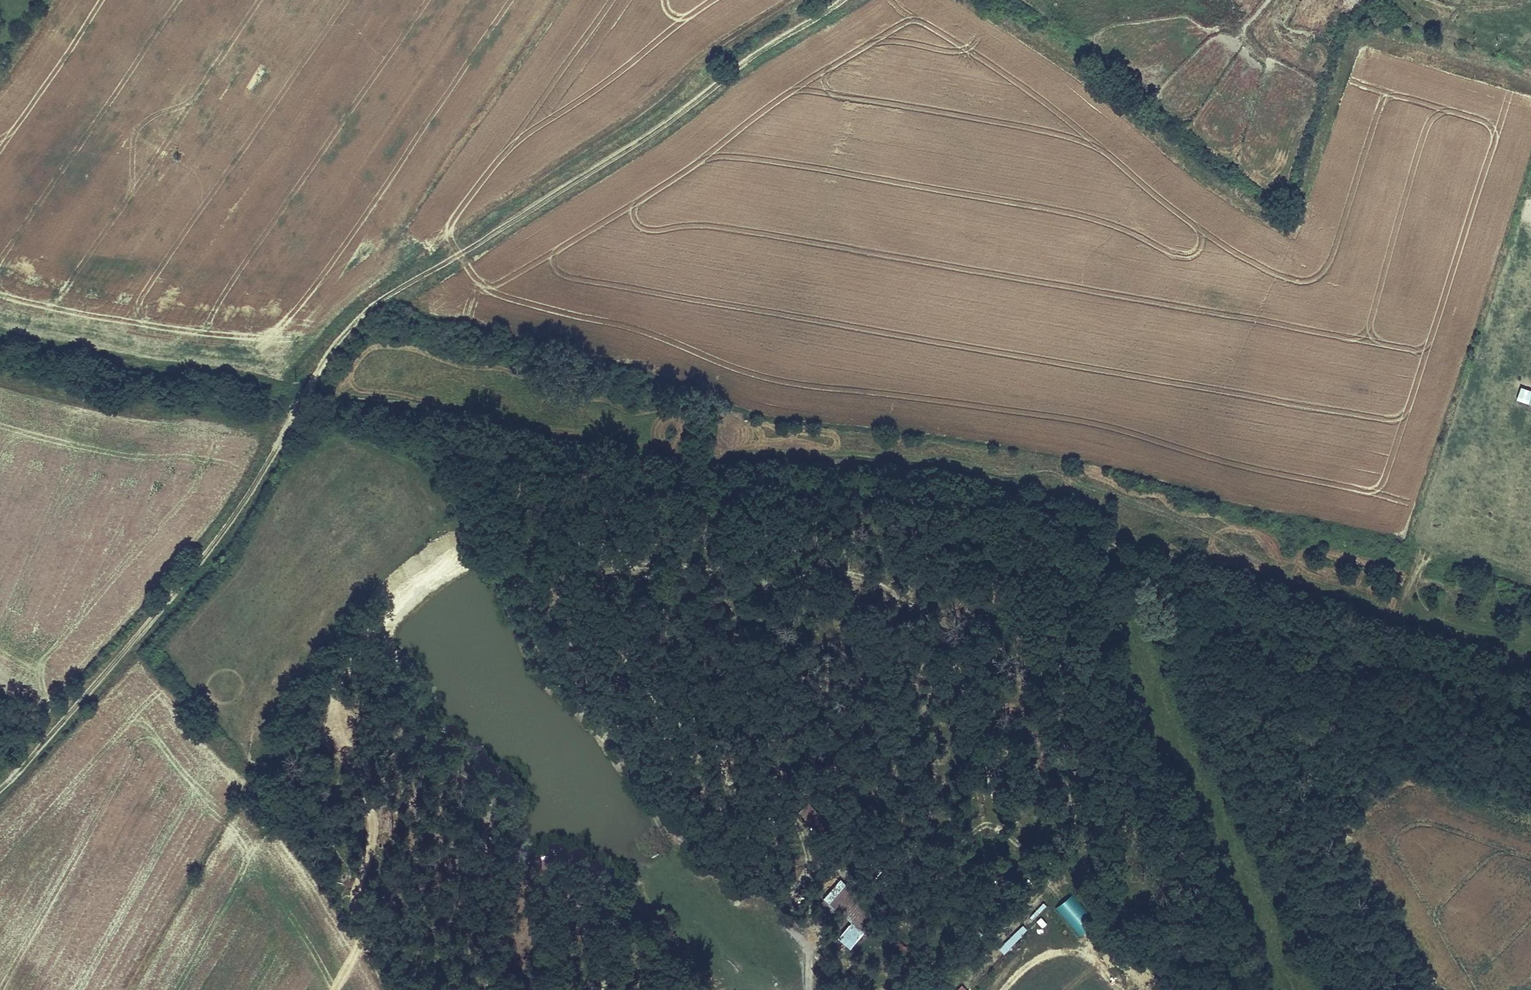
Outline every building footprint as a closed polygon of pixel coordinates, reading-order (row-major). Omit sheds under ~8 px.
[(1520,384),(1516,398),(1530,403),(1530,388),(1520,384)] [(836,935),(847,946),(877,914),(841,880),(820,903),(844,926),(836,935)] [(1020,923),(998,946),(1004,952),(1027,930),(1020,923)]
